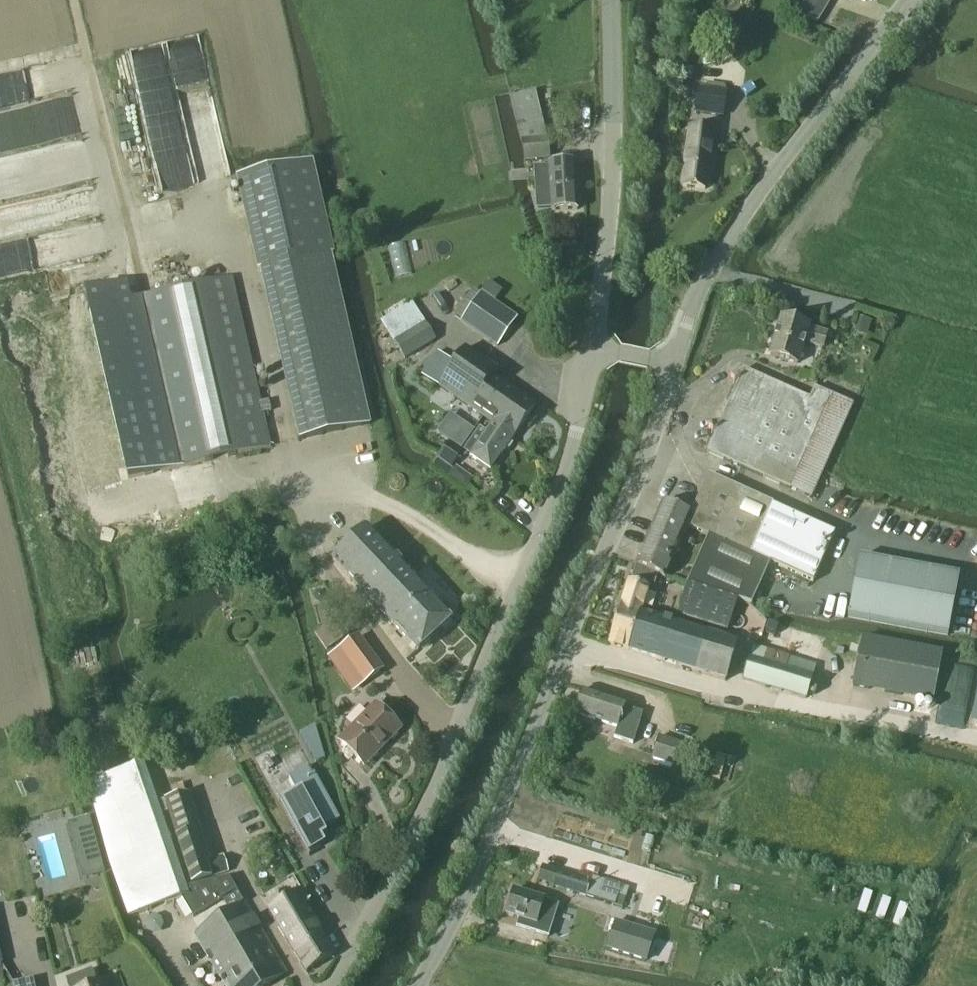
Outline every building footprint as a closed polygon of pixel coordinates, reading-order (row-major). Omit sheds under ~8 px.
[(801,10),(803,17),(816,21),(830,0),(807,0),(801,10)] [(727,92),(706,89),(698,88),(694,115),(724,119),(727,92)] [(507,103),(521,159),(545,153),(531,97),(507,103)] [(11,156),(11,155),(43,149),(40,138),(33,139),(27,106),(0,111),(0,158),(11,156)] [(681,187),(704,190),(704,185),(706,184),(708,183),(708,175),(707,174),(706,173),(709,145),(708,145),(710,131),(688,129),(687,143),(686,143),(681,187)] [(535,210),(552,210),(552,212),(577,210),(574,162),(549,163),(550,188),(534,189),(535,210)] [(239,181),(299,442),(369,426),(309,164),(239,181)] [(272,448),(233,278),(131,301),(169,472),(272,448)] [(502,292),(488,283),(482,292),(496,302),(502,292)] [(517,320),(481,295),(461,325),(497,350),(517,320)] [(393,344),(394,343),(405,360),(436,342),(412,303),(380,322),(393,344)] [(827,333),(808,328),(808,327),(780,319),(769,356),(797,364),(803,344),(822,350),(827,333)] [(859,319),(855,334),(867,337),(871,322),(859,319)] [(439,388),(492,424),(513,437),(535,405),(494,377),(495,372),(465,351),(453,368),(434,357),(422,376),(439,388)] [(810,500),(852,405),(814,388),(809,398),(744,369),(706,453),(810,500)] [(513,437),(492,424),(486,433),(479,428),(463,452),(470,456),(470,457),(490,471),(505,450),(509,450),(512,445),(510,442),(513,437)] [(449,442),(437,459),(444,463),(451,469),(463,452),(449,442)] [(735,607),(736,607),(739,601),(751,604),(770,563),(813,582),(835,534),(773,505),(709,476),(690,516),(665,505),(639,566),(662,577),(666,579),(688,527),(708,536),(686,585),(685,590),(735,607)] [(333,562),(383,614),(418,582),(367,529),(333,562)] [(947,638),(959,576),(860,557),(849,619),(947,638)] [(418,582),(383,614),(419,652),(453,619),(450,616),(452,613),(446,607),(443,609),(418,582)] [(608,645),(629,651),(642,611),(649,589),(628,583),(608,645)] [(727,632),(736,607),(735,607),(685,590),(676,616),(727,632)] [(325,599),(324,595),(321,592),(315,594),(313,598),(315,602),(319,604),(324,602),(325,599)] [(642,611),(629,651),(725,682),(737,643),(708,632),(642,611)] [(339,652),(363,684),(383,670),(359,637),(339,652)] [(861,639),(852,688),(932,703),(941,654),(861,639)] [(753,646),(750,658),(743,681),(806,699),(813,676),(816,667),(753,646)] [(624,708),(582,693),(574,714),(617,728),(613,738),(632,744),(642,714),(624,708)] [(364,766),(400,730),(376,706),(340,742),(364,766)] [(297,733),(310,766),(325,761),(312,728),(297,733)] [(652,760),(675,766),(681,744),(658,738),(652,760)] [(189,898),(186,890),(186,889),(143,765),(87,785),(109,864),(110,864),(130,919),(182,901),(189,898)] [(339,820),(314,773),(311,774),(308,768),(288,779),(295,792),(278,801),(309,857),(310,856),(308,854),(325,845),(318,832),(339,820)] [(224,858),(210,862),(189,794),(164,802),(190,886),(212,879),(211,878),(228,873),(224,858)] [(85,821),(65,826),(80,880),(99,875),(85,821)] [(636,892),(592,878),(592,877),(578,873),(576,877),(555,871),(551,887),(586,897),(622,909),(624,899),(633,902),(636,892)] [(182,901),(200,932),(244,905),(229,879),(186,889),(186,890),(189,898),(182,901)] [(516,927),(526,930),(536,898),(514,890),(506,915),(518,919),(516,927)] [(301,891),(280,903),(278,900),(271,909),(268,911),(305,973),(334,956),(305,908),(310,905),(301,891)] [(526,930),(547,937),(548,938),(559,905),(536,898),(526,930)] [(244,905),(200,932),(193,936),(224,985),(266,985),(287,973),(244,905)] [(615,923),(607,950),(646,962),(654,935),(615,923)]
